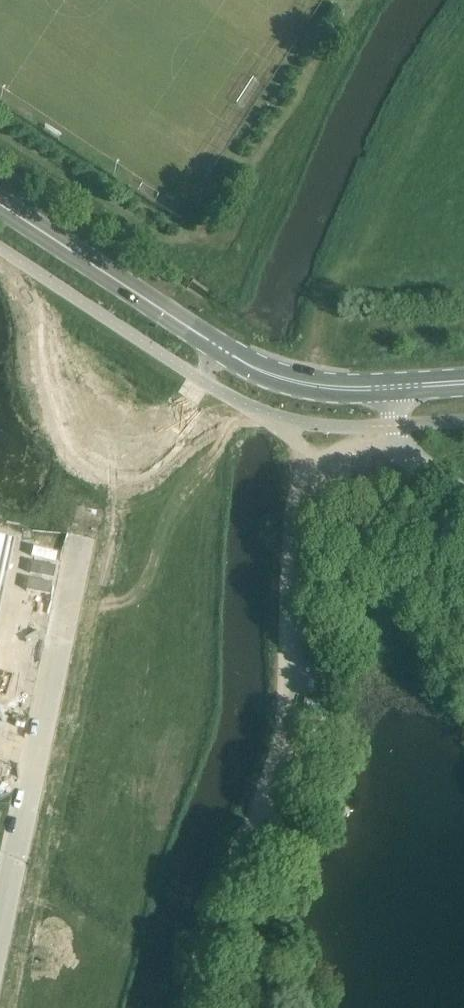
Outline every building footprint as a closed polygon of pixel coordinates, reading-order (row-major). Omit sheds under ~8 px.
[(9,540),(0,538),(0,582),(9,540)]
